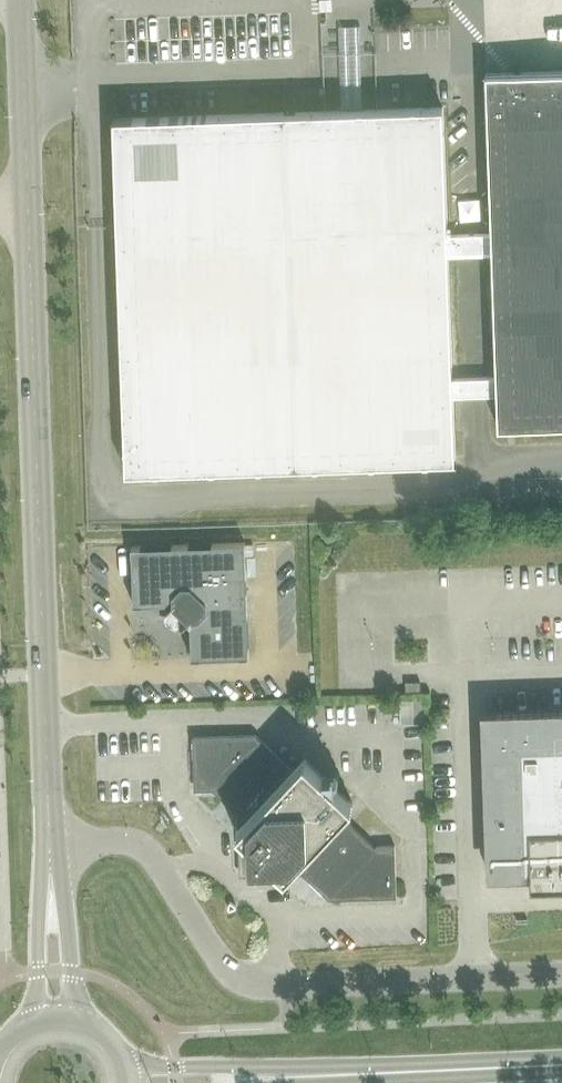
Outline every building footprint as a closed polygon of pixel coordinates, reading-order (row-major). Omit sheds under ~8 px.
[(531,9),(527,0),(511,0),(517,15),(531,9)] [(485,74),(491,234),(481,234),(447,235),(442,107),(113,119),(125,472),(454,461),(452,397),(478,396),(496,396),(497,428),(561,426),(561,71),(485,74)] [(191,658),(249,656),(245,543),(131,546),(133,604),(165,603),(178,616),(190,626),(191,658)] [(420,682),(405,682),(405,692),(420,691),(420,682)] [(397,710),(402,727),(414,724),(410,707),(397,710)] [(485,714),(490,876),(524,875),(523,872),(530,871),(530,887),(561,886),(561,712),(485,714)] [(352,804),(334,786),(304,758),(292,770),(259,739),(255,735),(192,737),(192,739),(196,739),(198,787),(214,786),(237,808),(238,828),(236,830),(249,842),(249,853),(241,862),(247,868),(253,873),(261,864),(272,864),(285,876),(287,874),(307,874),(330,895),(394,894),(394,898),(396,897),(395,846),(376,846),(375,848),(340,815),(351,804),(351,805),(352,804)]
